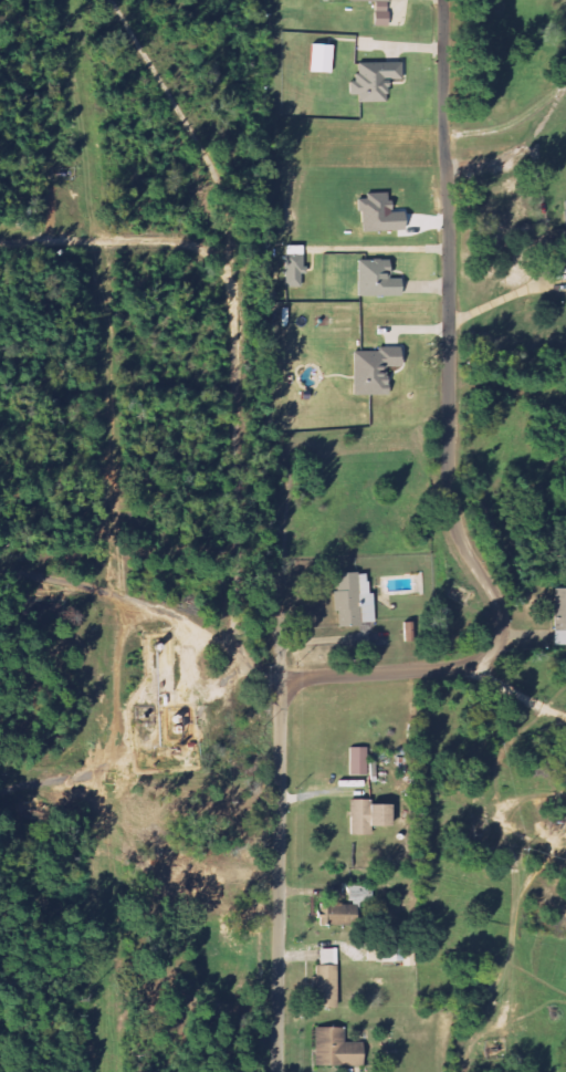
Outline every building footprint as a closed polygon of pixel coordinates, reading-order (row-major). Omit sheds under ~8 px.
[(373,20),(388,20),(388,0),(349,0),(349,3),(374,3),(373,20)] [(331,46),(309,45),(308,73),(330,74),(331,46)] [(400,81),(400,64),(352,64),(352,96),(357,96),(357,103),(384,103),(384,81),(400,81)] [(412,231),(412,221),(404,222),(404,214),(398,214),(397,205),(392,206),(391,194),(363,195),(365,233),(412,231)] [(307,256),(289,255),(289,288),(306,288),(307,256)] [(407,298),(408,284),(396,283),(396,264),(363,262),(361,296),(407,298)] [(358,395),(394,395),(394,367),(407,367),(407,351),(358,350),(358,395)] [(340,627),(378,626),(377,590),(363,591),(362,574),(339,574),(340,627)] [(565,645),(565,589),(556,589),(557,645),(565,645)] [(171,729),(184,738),(192,726),(179,718),(171,729)] [(369,777),(370,749),(352,748),(351,776),(369,777)] [(399,806),(373,806),(373,801),(351,801),(352,837),(376,836),(375,828),(399,827),(399,806)] [(321,905),(321,919),(326,919),(326,925),(355,926),(356,906),(321,905)] [(341,1009),(342,950),(323,950),(322,978),(316,978),(316,992),(320,992),(320,1008),(341,1009)] [(318,1067),(369,1067),(369,1044),(348,1044),(348,1029),(318,1029),(318,1067)]
